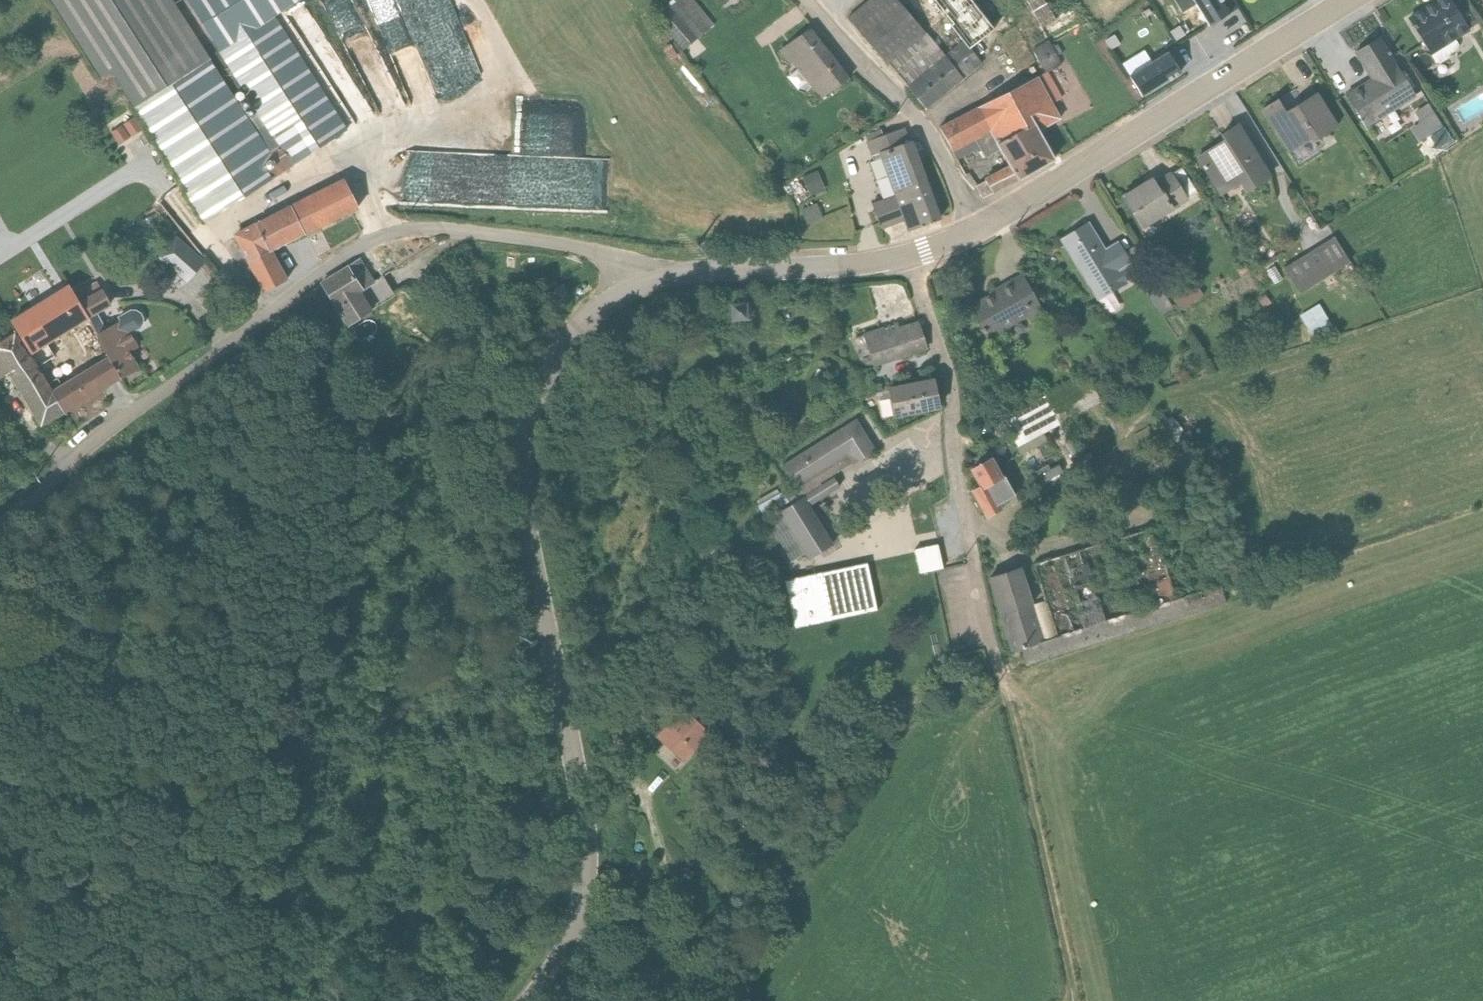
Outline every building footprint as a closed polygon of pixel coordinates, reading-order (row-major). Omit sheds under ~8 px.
[(101,79),(111,72),(187,192),(185,193),(203,223),(322,146),(348,130),(275,16),(300,0),(186,0),(217,49),(219,52),(217,53),(240,90),(246,98),(256,114),(247,119),(237,104),(232,95),(207,55),(171,0),(50,0),(101,79)] [(654,20),(682,51),(713,25),(691,0),(679,0),(675,3),(672,0),(659,11),(661,14),(654,20)] [(846,19),(886,64),(887,63),(925,110),(981,63),(969,48),(993,29),(970,0),(929,0),(961,41),(944,55),(897,0),(868,0),(846,19)] [(1041,30),(1055,23),(1042,0),(1025,0),(1041,30)] [(1207,26),(1228,14),(1219,0),(1191,0),(1207,26)] [(1449,0),(1438,0),(1406,19),(1434,63),(1438,63),(1447,58),(1448,54),(1455,49),(1456,44),(1453,40),(1468,31),(1467,29),(1449,0)] [(1467,29),(1476,23),(1462,0),(1449,0),(1467,29)] [(448,5),(450,14),(429,19),(434,42),(465,36),(458,3),(448,5)] [(796,70),(807,83),(821,100),(848,79),(809,28),(778,52),(788,64),(790,63),(796,70)] [(1370,79),(1344,95),(1365,127),(1413,98),(1376,38),(1354,52),(1370,79)] [(962,157),(972,151),(978,148),(984,158),(998,151),(1007,166),(982,178),(984,181),(975,186),(982,198),(1052,159),(1036,133),(1060,119),(1050,103),(1061,98),(1047,72),(1048,71),(1051,76),(1058,72),(1056,67),(1059,65),(1047,40),(1031,49),(1042,70),(938,128),(956,160),(962,157)] [(1166,52),(1127,76),(1140,96),(1179,72),(1166,52)] [(807,83),(796,70),(787,78),(797,91),(807,83)] [(1276,100),(1261,109),(1297,167),(1318,153),(1311,142),(1335,127),(1314,94),(1291,108),(1294,112),(1286,116),(1276,100)] [(1418,122),(1408,129),(1416,142),(1441,126),(1426,104),(1412,113),(1418,122)] [(1222,140),(1195,157),(1220,195),(1237,184),(1243,193),(1269,176),(1236,125),(1219,135),(1222,140)] [(882,136),(866,142),(864,142),(871,162),(868,163),(874,180),(885,176),(892,196),(926,185),(909,141),(907,142),(902,128),(882,136)] [(1442,128),(1427,138),(1434,148),(1449,139),(1442,128)] [(866,142),(882,136),(879,130),(864,135),(866,142)] [(972,151),(962,157),(966,165),(977,159),(972,151)] [(1169,173),(1184,198),(1195,192),(1180,167),(1169,173)] [(815,171),(801,177),(809,197),(825,190),(815,171)] [(1184,198),(1169,173),(1154,182),(1151,178),(1121,197),(1140,228),(1185,200),(1184,198)] [(343,179),(232,235),(265,292),(275,286),(285,281),(286,280),(270,251),(358,208),(343,179)] [(926,185),(892,196),(871,204),(880,229),(904,220),(908,231),(938,220),(926,185)] [(816,203),(800,210),(806,224),(822,218),(816,203)] [(1087,221),(1058,239),(1097,304),(1111,296),(1109,292),(1137,275),(1136,273),(1146,267),(1134,245),(1123,251),(1116,241),(1103,248),(1087,221)] [(199,261),(196,265),(200,261),(172,236),(154,256),(165,265),(183,247),(199,261)] [(1332,237),(1281,268),(1296,293),(1347,262),(1332,237)] [(204,264),(200,261),(196,265),(199,261),(183,247),(165,265),(187,284),(204,264)] [(358,261),(321,283),(336,308),(327,315),(337,331),(345,325),(346,327),(395,296),(382,276),(372,282),(358,261)] [(1034,300),(1028,289),(1021,275),(989,293),(990,295),(969,307),(981,328),(980,329),(982,333),(983,332),(986,337),(1027,314),(1030,321),(1042,314),(1034,300)] [(1153,278),(1140,285),(1159,316),(1171,308),(1153,278)] [(1193,281),(1172,295),(1180,308),(1201,295),(1193,281)] [(74,295),(87,319),(107,357),(119,379),(137,369),(125,347),(133,343),(128,334),(139,328),(142,323),(142,318),(140,314),(135,310),(129,310),(116,317),(118,321),(105,329),(97,314),(111,306),(97,282),(74,295)] [(29,353),(31,355),(74,329),(87,319),(74,295),(68,285),(11,320),(29,353)] [(1028,289),(1034,300),(1041,296),(1035,285),(1028,289)] [(1298,317),(1290,322),(1303,342),(1311,337),(1312,340),(1332,328),(1317,303),(1297,315),(1298,317)] [(745,304),(730,305),(732,321),(746,320),(745,304)] [(11,320),(9,317),(7,319),(6,317),(0,321),(0,378),(9,372),(41,425),(63,412),(38,368),(31,355),(29,353),(11,320)] [(905,339),(920,334),(917,323),(899,329),(897,324),(854,338),(855,339),(863,337),(872,367),(909,355),(909,354),(905,339)] [(905,339),(909,354),(925,349),(920,334),(905,339)] [(38,368),(63,412),(119,379),(107,357),(64,382),(51,360),(38,368)] [(1084,374),(979,430),(986,443),(1008,432),(1016,447),(1099,402),(1084,374)] [(888,391),(876,393),(882,418),(939,406),(933,380),(888,389),(888,391)] [(784,493),(789,501),(791,504),(777,513),(779,516),(767,524),(791,561),(803,553),(807,560),(832,544),(809,506),(839,487),(832,477),(820,484),(819,483),(850,463),(851,464),(874,450),(855,419),(780,464),(794,487),(784,493)] [(971,469),(989,459),(984,451),(967,461),(971,469)] [(929,453),(891,476),(905,497),(942,474),(929,453)] [(989,459),(971,469),(981,486),(972,491),(986,515),(1000,507),(999,506),(1013,498),(991,458),(989,459)] [(789,501),(784,493),(782,490),(778,493),(775,489),(756,501),(758,504),(756,505),(763,516),(789,501)] [(1020,648),(1176,598),(1152,524),(1030,563),(1042,601),(1031,604),(1020,567),(988,578),(1011,651),(1020,648)] [(866,564),(783,581),(793,628),(876,610),(866,564)] [(1176,598),(1020,648),(1025,665),(1223,602),(1218,584),(1176,598)] [(683,709),(657,738),(684,763),(710,735),(683,709)]
